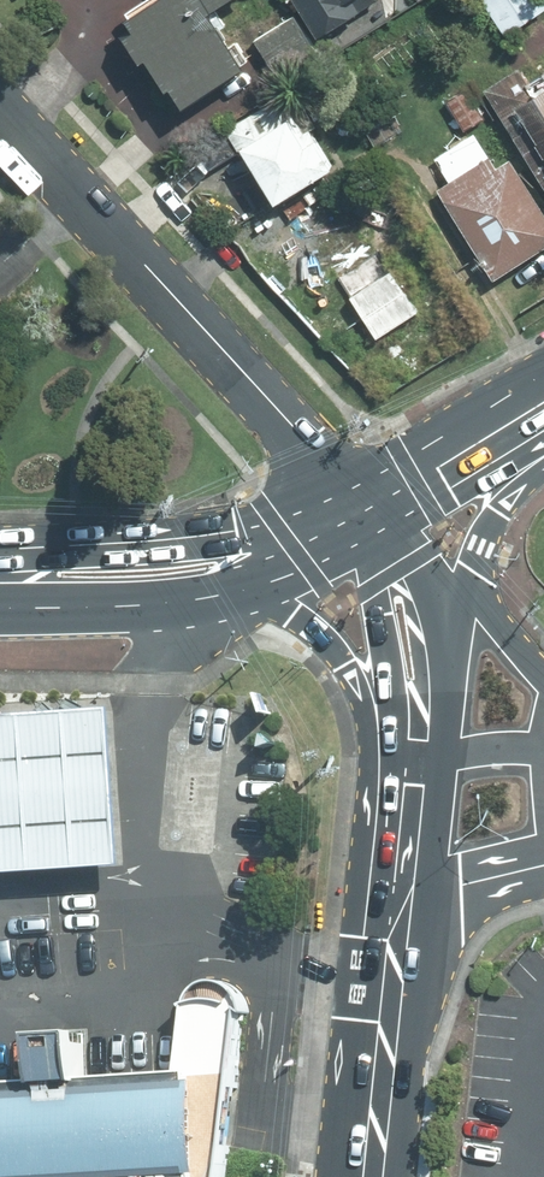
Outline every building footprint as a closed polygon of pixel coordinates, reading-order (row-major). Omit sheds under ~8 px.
[(123,10),(189,117),(260,73),(214,0),(139,0),(123,10)] [(320,30),(372,0),(303,0),(320,30)] [(507,32),(543,8),(543,0),(486,0),(507,32)] [(530,78),(520,63),(487,85),(543,167),(543,68),(530,78)] [(278,196),(341,156),(295,84),(232,124),(278,196)] [(486,115),(468,87),(450,99),(468,127),(486,115)] [(515,157),(500,167),(477,132),(439,157),(452,177),(438,187),(495,275),(543,243),(543,202),(515,157)] [(408,287),(442,265),(417,225),(298,299),(323,340),(368,312),(382,334),(422,309),(408,287)] [(130,862),(121,706),(0,713),(0,870),(130,862)] [(181,1067),(216,1064),(224,1168),(109,1176),(227,1176),(252,993),(240,982),(224,976),(203,980),(188,994),(181,1067)] [(224,1168),(216,1064),(181,1067),(0,1081),(0,1176),(109,1176),(224,1168)]
